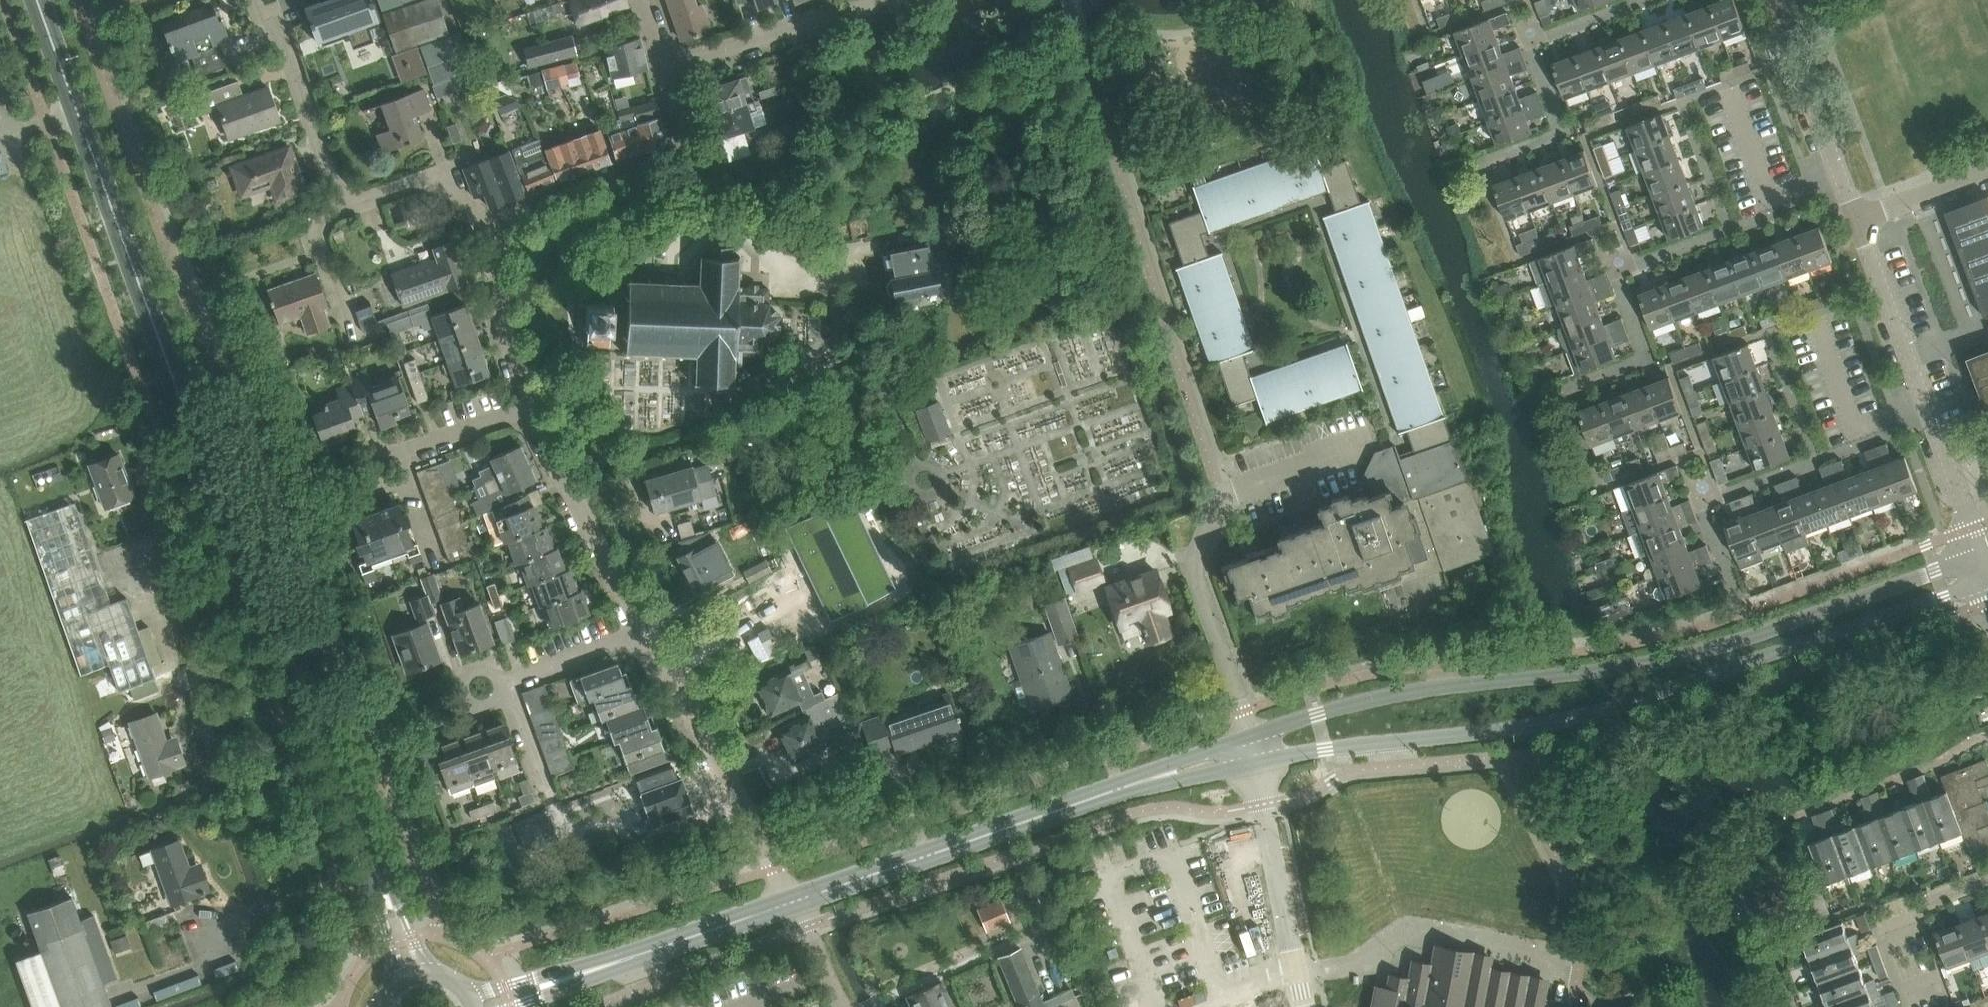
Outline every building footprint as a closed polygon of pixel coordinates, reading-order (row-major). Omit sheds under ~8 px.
[(304,7),(317,43),(321,42),(352,31),(356,43),(368,38),(370,43),(374,41),(370,29),(368,25),(378,22),(382,20),(375,3),(373,4),(372,0),(324,0),(304,7)] [(385,14),(392,11),(425,0),(380,0),(385,14)] [(384,14),(397,51),(449,33),(437,0),(425,0),(392,11),(385,14),(384,14)] [(552,6),(554,13),(566,11),(568,16),(576,14),(579,25),(629,5),(628,0),(571,0),(555,5),(552,6)] [(710,30),(701,4),(697,5),(695,0),(668,0),(681,40),(710,30)] [(756,8),(778,1),(777,0),(754,0),(756,8)] [(1484,1),(1487,11),(1502,5),(1500,0),(1487,0),(1484,1)] [(1551,13),(1546,0),(1541,0),(1536,2),(1541,17),(1551,13)] [(1581,11),(1610,0),(1577,0),(1581,11)] [(1747,31),(1736,0),(1722,0),(1711,4),(1724,39),(1747,31)] [(1702,48),(1724,39),(1711,4),(1688,13),(1702,48)] [(198,76),(228,65),(220,43),(230,40),(223,19),(219,21),(214,8),(206,10),(204,5),(175,15),(176,18),(162,22),(171,49),(173,48),(177,61),(191,56),(198,76)] [(554,18),(550,7),(527,14),(530,25),(554,18)] [(1457,22),(1471,16),(1468,7),(1454,13),(1457,22)] [(1513,23),(1508,12),(1457,31),(1466,54),(1499,42),(1495,30),(1513,23)] [(1454,13),(1438,19),(1442,28),(1457,22),(1454,13)] [(1688,13),(1666,21),(1679,56),(1702,48),(1688,13)] [(1666,21),(1643,29),(1657,64),(1679,56),(1666,21)] [(1643,29),(1621,37),(1635,73),(1657,64),(1643,29)] [(460,33),(420,47),(433,85),(457,77),(449,55),(466,49),(460,33)] [(577,55),(572,36),(524,48),(529,68),(577,55)] [(1612,81),(1635,73),(1621,37),(1598,46),(1612,81)] [(647,69),(640,38),(605,47),(613,78),(647,69)] [(1503,53),(1499,42),(1466,54),(1474,77),(1525,57),(1521,46),(1503,53)] [(1589,89),(1612,81),(1598,46),(1576,54),(1589,89)] [(466,49),(449,55),(457,77),(473,71),(466,49)] [(1553,63),(1566,98),(1589,89),(1576,54),(1553,63)] [(1529,69),(1525,57),(1474,77),(1482,99),(1516,87),(1512,75),(1529,69)] [(579,73),(575,59),(563,62),(568,76),(579,73)] [(568,76),(563,62),(556,64),(563,86),(569,84),(567,76),(568,76)] [(1431,67),(1430,62),(1418,66),(1420,71),(1431,67)] [(1753,70),(1749,62),(1734,67),(1738,76),(1753,70)] [(549,84),(550,89),(563,86),(556,64),(544,67),(549,84)] [(1720,73),(1723,81),(1738,76),(1734,67),(1720,73)] [(1451,70),(1424,81),(1429,93),(1456,82),(1451,70)] [(541,72),(530,75),(532,86),(544,83),(541,72)] [(704,95),(706,101),(709,103),(712,114),(754,101),(746,76),(705,89),(706,93),(704,95)] [(508,79),(491,84),(513,95),(508,79)] [(1708,87),(1704,79),(1690,84),(1693,93),(1708,87)] [(268,87),(244,96),(238,81),(194,97),(201,115),(218,109),(229,139),(280,121),(268,87)] [(1675,90),(1678,98),(1693,93),(1690,84),(1675,90)] [(490,85),(486,92),(490,101),(496,99),(501,112),(521,105),(518,98),(509,94),(507,94),(490,85)] [(762,100),(777,94),(774,86),(759,92),(762,100)] [(1516,87),(1482,99),(1491,122),(1542,102),(1538,91),(1520,98),(1516,87)] [(392,129),(377,134),(383,152),(424,138),(416,115),(432,110),(424,88),(382,103),(392,129)] [(1660,95),(1647,100),(1645,101),(1648,109),(1663,104),(1660,95)] [(721,138),(722,138),(744,131),(768,123),(760,99),(754,101),(712,114),(716,125),(714,127),(716,134),(719,135),(720,138),(721,138)] [(655,100),(621,110),(617,111),(619,119),(619,120),(636,115),(637,120),(659,114),(655,100)] [(1633,115),(1647,110),(1648,109),(1645,101),(1630,107),(1633,115)] [(1528,120),(1546,114),(1542,102),(1491,122),(1499,145),(1533,132),(1528,120)] [(1617,121),(1613,112),(1600,117),(1603,126),(1617,121)] [(1671,134),(1663,113),(1628,126),(1636,148),(1671,134)] [(659,117),(659,114),(637,120),(636,115),(619,120),(619,119),(606,123),(617,161),(645,151),(667,145),(659,117)] [(1584,123),(1587,132),(1603,126),(1600,117),(1584,123)] [(1462,131),(1458,123),(1449,127),(1452,135),(1462,131)] [(612,162),(600,129),(587,134),(599,167),(612,162)] [(751,153),(744,131),(722,138),(721,138),(728,160),(751,153)] [(599,167),(587,134),(573,139),(585,172),(599,167)] [(1636,148),(1645,170),(1680,157),(1671,134),(1636,148)] [(1453,138),(1446,141),(1449,151),(1457,148),(1453,138)] [(560,143),(572,176),(585,172),(573,139),(560,143)] [(516,160),(530,193),(555,183),(539,140),(520,147),(521,149),(515,151),(519,159),(516,160)] [(560,143),(546,148),(557,182),(572,176),(560,143)] [(1337,143),(1330,146),(1333,153),(1340,151),(1337,143)] [(1398,432),(1398,433),(1406,430),(1444,417),(1445,417),(1445,416),(1443,416),(1368,202),(1370,202),(1369,201),(1361,203),(1346,160),(1322,169),(1313,144),(1312,144),(1312,146),(1194,187),(1193,186),(1192,186),(1201,211),(1168,223),(1183,266),(1175,269),(1176,270),(1177,269),(1210,364),(1209,365),(1209,366),(1217,363),(1232,406),(1256,397),(1265,424),(1266,423),(1266,422),(1361,389),(1362,390),(1363,390),(1346,343),(1345,343),(1346,344),(1252,377),(1244,353),(1257,348),(1257,347),(1255,348),(1222,253),(1224,253),(1223,251),(1210,256),(1202,234),(1209,231),(1210,232),(1211,232),(1211,231),(1329,189),(1336,211),(1323,215),(1324,217),(1325,216),(1399,432),(1398,432)] [(1604,144),(1595,147),(1600,162),(1609,158),(1604,144)] [(243,195),(272,184),(277,200),(305,189),(290,146),(232,167),(243,195)] [(1599,185),(1585,150),(1563,158),(1577,193),(1599,185)] [(507,201),(526,194),(510,151),(490,159),(507,201)] [(1688,180),(1680,157),(1645,170),(1653,193),(1688,180)] [(1577,193),(1563,158),(1540,167),(1554,202),(1577,193)] [(1605,177),(1614,174),(1609,158),(1600,162),(1605,177)] [(474,197),(484,193),(490,208),(507,201),(490,159),(463,169),(474,197)] [(1554,202),(1540,167),(1518,175),(1531,210),(1554,202)] [(1494,184),(1507,219),(1531,210),(1518,175),(1494,184)] [(1697,203),(1688,180),(1653,193),(1662,216),(1697,203)] [(1621,189),(1611,193),(1617,207),(1626,203),(1621,189)] [(1946,212),(1985,316),(1987,315),(1987,196),(1946,212)] [(1622,222),(1632,219),(1626,203),(1617,207),(1622,222)] [(1671,240),(1706,227),(1697,203),(1662,216),(1671,240)] [(1604,224),(1601,215),(1587,220),(1591,229),(1604,224)] [(1575,235),(1590,230),(1591,229),(1587,220),(1571,226),(1575,235)] [(1631,245),(1641,241),(1636,226),(1625,230),(1631,245)] [(1833,261),(1820,226),(1797,234),(1810,269),(1833,261)] [(1561,241),(1557,232),(1541,238),(1545,247),(1561,241)] [(1810,269),(1797,234),(1775,243),(1788,278),(1810,269)] [(1528,243),(1531,252),(1545,247),(1541,238),(1528,243)] [(1579,256),(1597,250),(1593,238),(1541,257),(1531,261),(1540,284),(1584,268),(1579,256)] [(403,306),(469,283),(454,241),(432,249),(436,258),(392,274),(403,306)] [(930,243),(888,251),(893,278),(886,285),(887,293),(896,297),(897,306),(917,302),(915,295),(939,291),(933,261),(943,259),(941,250),(932,252),(930,243)] [(1788,278),(1775,243),(1752,251),(1765,286),(1788,278)] [(730,257),(731,248),(721,247),(711,247),(710,257),(704,257),(701,253),(698,256),(701,259),(701,270),(698,270),(697,273),(700,273),(700,284),(684,283),(684,280),(681,280),(681,284),(667,283),(667,280),(663,279),(663,283),(651,282),(651,279),(647,279),(647,282),(632,282),(632,279),(630,278),(630,281),(627,281),(626,284),(629,284),(629,296),(626,296),(626,298),(629,298),(627,335),(624,335),(624,338),(627,338),(627,350),(624,349),(624,352),(626,353),(626,355),(631,355),(631,352),(643,353),(643,356),(647,356),(647,353),(661,354),(661,357),(664,357),(664,354),(679,354),(679,357),(681,357),(681,355),(698,355),(697,366),(693,366),(693,369),(697,370),(696,380),(693,383),(696,386),(698,383),(730,384),(734,386),(736,384),(733,381),(733,371),(736,371),(737,367),(734,367),(734,355),(738,355),(738,354),(753,355),(766,355),(766,341),(767,342),(779,331),(780,315),(775,309),(769,303),(768,303),(769,289),(758,288),(741,288),(741,286),(737,286),(738,274),(741,274),(741,271),(738,271),(739,260),(742,257),(740,254),(736,258),(730,257)] [(1765,286),(1752,251),(1730,260),(1743,295),(1765,286)] [(1743,295),(1730,260),(1707,268),(1720,303),(1743,295)] [(1606,273),(1588,279),(1584,268),(1540,284),(1548,307),(1558,303),(1610,284),(1606,273)] [(1698,311),(1720,303),(1707,268),(1685,276),(1698,311)] [(280,323),(302,315),(308,332),(330,324),(324,308),(328,307),(316,273),(269,290),(280,323)] [(1675,320),(1698,311),(1685,276),(1662,285),(1675,320)] [(1494,287),(1499,299),(1511,295),(1506,283),(1494,287)] [(1558,303),(1566,325),(1557,328),(1557,329),(1600,313),(1596,302),(1614,295),(1610,284),(1558,303)] [(1639,293),(1652,328),(1675,320),(1662,285),(1639,293)] [(1839,301),(1836,292),(1821,298),(1824,306),(1839,301)] [(616,301),(616,297),(613,297),(613,301),(593,300),(593,296),(590,296),(590,300),(586,300),(586,303),(589,303),(589,313),(589,323),(585,322),(585,325),(589,326),(589,330),(591,330),(590,344),(600,344),(613,344),(614,331),(615,327),(616,301)] [(1806,303),(1809,312),(1824,306),(1821,298),(1806,303)] [(363,332),(378,326),(370,302),(355,307),(363,332)] [(387,323),(391,334),(421,323),(424,330),(436,326),(440,338),(435,340),(435,341),(474,328),(472,322),(474,321),(470,312),(468,312),(465,304),(433,316),(430,308),(387,323)] [(1794,317),(1791,309),(1776,314),(1779,323),(1794,317)] [(1622,318),(1605,324),(1600,313),(1557,329),(1565,351),(1568,350),(1575,348),(1627,329),(1622,318)] [(1761,319),(1764,328),(1779,323),(1776,314),(1761,319)] [(1749,334),(1745,325),(1731,330),(1734,340),(1749,334)] [(439,351),(444,349),(449,361),(481,350),(480,345),(482,344),(479,335),(476,336),(474,328),(435,341),(439,351)] [(1617,358),(1613,346),(1631,340),(1627,329),(1575,348),(1568,350),(1577,374),(1617,358)] [(1714,337),(1718,346),(1734,340),(1731,330),(1714,337)] [(1689,356),(1704,351),(1701,342),(1686,348),(1689,356)] [(1749,343),(1714,356),(1723,380),(1758,367),(1749,343)] [(1686,348),(1672,353),(1675,361),(1689,356),(1686,348)] [(487,358),(484,359),(481,350),(449,361),(449,362),(443,364),(447,374),(452,372),(456,386),(490,374),(488,368),(490,367),(487,358)] [(1972,359),(1987,402),(1987,353),(1972,359)] [(420,371),(415,359),(405,362),(409,375),(420,371)] [(1731,402),(1766,389),(1758,367),(1723,380),(1731,402)] [(419,402),(429,398),(420,371),(409,375),(419,402)] [(373,387),(369,375),(353,381),(365,415),(375,411),(380,426),(401,418),(399,414),(410,409),(398,377),(373,387)] [(1689,375),(1680,379),(1686,394),(1695,390),(1689,375)] [(1683,411),(1670,376),(1647,385),(1660,420),(1683,411)] [(358,434),(352,419),(365,415),(353,381),(350,382),(351,385),(336,391),(339,398),(325,403),(325,410),(314,414),(325,445),(358,434)] [(1660,420),(1647,385),(1625,393),(1638,428),(1660,420)] [(1739,424),(1775,411),(1766,389),(1731,402),(1739,424)] [(1686,394),(1691,407),(1700,404),(1695,390),(1686,394)] [(1625,393),(1602,402),(1615,437),(1618,444),(1627,440),(1630,435),(1629,432),(1638,428),(1625,393)] [(952,434),(939,401),(915,410),(927,443),(952,434)] [(1602,402),(1579,410),(1592,445),(1615,437),(1602,402)] [(1748,447),(1783,433),(1775,411),(1739,424),(1748,447)] [(1490,551),(1448,430),(1444,417),(1406,430),(1414,453),(1400,458),(1395,445),(1383,449),(1378,460),(1375,459),(1369,472),(1371,473),(1364,488),(1362,487),(1361,488),(1358,489),(1360,496),(1349,500),(1347,495),(1331,500),(1332,504),(1317,509),(1322,523),(1277,539),(1279,543),(1245,555),(1246,558),(1221,567),(1227,584),(1233,582),(1238,597),(1247,593),(1255,617),(1270,612),(1272,618),(1288,612),(1286,606),(1301,601),(1299,595),(1342,579),(1347,591),(1360,586),(1362,589),(1428,566),(1430,572),(1490,551)] [(1712,435),(1706,420),(1697,423),(1703,438),(1712,435)] [(1756,470),(1792,457),(1783,433),(1748,447),(1753,462),(1747,465),(1750,472),(1756,469),(1756,470)] [(1703,438),(1709,453),(1717,450),(1712,435),(1703,438)] [(1689,451),(1686,442),(1671,448),(1674,456),(1689,451)] [(1906,456),(1894,460),(1888,442),(1876,447),(1895,498),(1919,489),(1906,456)] [(480,471),(482,475),(474,479),(476,485),(477,486),(529,463),(521,445),(491,458),(493,465),(480,471)] [(1876,447),(1865,451),(1872,469),(1860,473),(1873,506),(1895,498),(1876,447)] [(1657,453),(1660,462),(1674,456),(1671,448),(1657,453)] [(119,454),(91,465),(106,507),(135,497),(119,454)] [(1717,476),(1726,472),(1720,457),(1711,461),(1717,476)] [(1644,468),(1641,459),(1626,465),(1629,473),(1644,468)] [(1849,477),(1843,459),(1831,464),(1851,515),(1873,506),(1860,473),(1849,477)] [(444,476),(439,463),(417,472),(421,484),(444,476)] [(477,486),(476,485),(472,487),(477,499),(472,501),(478,514),(496,506),(490,494),(504,488),(507,494),(537,480),(529,463),(477,486)] [(692,466),(645,480),(654,512),(702,498),(717,494),(712,478),(708,464),(693,468),(692,466)] [(1820,468),(1827,485),(1816,490),(1828,523),(1851,515),(1831,464),(1820,468)] [(1612,470),(1615,478),(1629,473),(1626,465),(1612,470)] [(1614,488),(1623,511),(1634,507),(1668,495),(1664,483),(1682,476),(1677,465),(1614,488)] [(446,482),(444,476),(421,484),(425,495),(448,487),(446,482)] [(1804,494),(1798,476),(1786,480),(1806,532),(1828,523),(1816,490),(1804,494)] [(462,493),(456,478),(446,482),(448,487),(451,496),(462,493)] [(1775,484),(1782,502),(1771,507),(1783,540),(1788,551),(1810,543),(1805,532),(1806,532),(1786,480),(1775,484)] [(451,496),(448,487),(425,495),(429,506),(452,499),(451,496)] [(528,493),(483,513),(495,545),(504,542),(504,541),(546,527),(545,526),(542,527),(533,505),(532,505),(528,493)] [(1771,507),(1759,511),(1753,493),(1741,497),(1761,549),(1783,540),(1771,507)] [(1694,511),(1690,499),(1672,506),(1668,495),(1634,507),(1643,529),(1694,511)] [(1730,501),(1737,519),(1725,524),(1738,557),(1742,568),(1765,560),(1761,549),(1741,497),(1730,501)] [(456,509),(452,499),(429,506),(433,517),(456,509)] [(27,520),(24,521),(81,676),(111,665),(114,673),(119,686),(121,691),(126,689),(131,688),(154,679),(157,678),(128,598),(112,604),(76,502),(27,520)] [(402,513),(398,503),(376,511),(391,553),(406,547),(411,563),(423,558),(417,543),(413,544),(406,523),(409,522),(406,512),(402,513)] [(460,520),(456,509),(433,517),(437,528),(460,520)] [(379,579),(372,559),(391,553),(376,511),(352,520),(359,538),(357,542),(361,551),(364,550),(367,560),(360,563),(367,583),(379,579)] [(1685,540),(1681,528),(1698,521),(1694,511),(1643,529),(1643,530),(1633,534),(1642,556),(1651,553),(1651,552),(1685,540)] [(464,531),(460,520),(437,528),(441,539),(464,531)] [(691,520),(678,524),(682,537),(695,533),(691,520)] [(506,548),(510,546),(516,562),(520,561),(554,548),(546,527),(504,541),(504,542),(506,548)] [(468,543),(464,531),(441,539),(445,551),(468,543)] [(685,553),(678,557),(693,586),(695,590),(712,580),(713,580),(715,583),(731,575),(730,574),(729,574),(722,561),(726,559),(726,558),(724,558),(716,543),(717,542),(717,541),(714,542),(714,541),(713,539),(708,531),(678,540),(685,553)] [(847,535),(818,582),(877,582),(847,535)] [(1685,540),(1651,552),(1651,553),(1659,574),(1711,556),(1707,544),(1689,551),(1685,540)] [(449,562),(472,554),(468,543),(445,551),(449,562)] [(528,584),(532,582),(566,570),(557,547),(554,548),(520,561),(528,584)] [(1715,566),(1711,556),(1659,574),(1663,585),(1657,587),(1655,591),(1656,597),(1662,600),(1702,585),(1698,573),(1715,566)] [(1066,594),(1076,591),(1077,593),(1105,583),(1097,557),(1069,566),(1067,562),(1057,566),(1066,594)] [(766,559),(744,571),(750,583),(772,572),(766,559)] [(1597,572),(1595,566),(1586,569),(1588,575),(1597,572)] [(566,570),(532,582),(540,605),(544,604),(578,591),(570,569),(566,570)] [(1156,571),(1106,588),(1120,627),(1140,620),(1147,643),(1170,635),(1162,612),(1170,609),(1156,571)] [(423,579),(429,596),(428,596),(430,600),(442,595),(434,575),(423,579)] [(499,594),(495,583),(487,586),(491,597),(499,594)] [(1590,599),(1591,599),(1597,597),(1614,591),(1611,583),(1587,590),(1590,599)] [(552,627),(590,613),(581,590),(578,591),(544,604),(552,627)] [(495,608),(503,606),(499,594),(491,597),(495,608)] [(424,616),(434,612),(430,600),(428,596),(412,602),(420,626),(394,635),(407,673),(441,660),(428,623),(427,624),(424,616)] [(1600,623),(1600,624),(1634,611),(1634,610),(1628,596),(1594,608),(1600,623)] [(465,611),(461,599),(443,605),(460,653),(494,641),(481,605),(465,611)] [(1061,600),(1043,607),(1056,644),(1075,638),(1061,600)] [(515,640),(507,617),(495,621),(503,644),(515,640)] [(1049,632),(1010,645),(1022,679),(1013,682),(1021,705),(1030,701),(1032,707),(1071,694),(1049,632)] [(807,659),(756,683),(763,699),(807,679),(803,671),(812,666),(810,660),(820,656),(816,646),(804,652),(807,659)] [(578,702),(588,699),(630,683),(626,685),(618,662),(570,680),(578,702)] [(114,673),(93,680),(100,699),(121,691),(119,686),(114,673)] [(154,679),(131,688),(135,699),(158,690),(154,679)] [(821,690),(814,694),(807,679),(763,699),(771,716),(799,702),(802,709),(806,708),(837,693),(825,698),(821,690)] [(591,706),(596,705),(601,720),(643,704),(638,706),(630,683),(588,699),(591,706)] [(545,684),(522,692),(526,703),(549,695),(545,684)] [(809,715),(777,730),(785,746),(848,717),(837,693),(806,708),(809,715)] [(949,693),(943,695),(945,700),(886,720),(884,714),(861,722),(871,751),(893,744),(897,754),(962,732),(949,693)] [(530,715),(553,707),(549,695),(526,703),(530,715)] [(604,727),(608,725),(614,740),(651,726),(643,704),(601,720),(604,727)] [(557,718),(553,707),(530,715),(534,726),(557,718)] [(179,745),(170,749),(157,714),(131,723),(150,776),(185,763),(179,745)] [(840,753),(861,743),(848,717),(785,746),(792,762),(836,742),(840,753)] [(563,734),(557,718),(534,726),(540,742),(563,734)] [(517,761),(503,723),(481,731),(494,769),(517,761)] [(110,725),(100,729),(105,741),(115,737),(110,725)] [(656,725),(651,727),(651,726),(614,740),(617,748),(621,746),(631,773),(673,758),(668,746),(664,747),(656,725)] [(493,769),(494,769),(481,731),(458,739),(475,785),(497,777),(493,769)] [(563,734),(540,742),(544,753),(567,745),(563,734)] [(445,778),(448,785),(451,794),(475,785),(458,739),(434,748),(437,755),(424,760),(432,782),(445,778)] [(548,764),(571,756),(567,745),(544,753),(548,764)] [(552,776),(575,768),(571,756),(548,764),(552,776)] [(1948,790),(1972,857),(1987,851),(1987,801),(1987,800),(1985,801),(1980,787),(1987,784),(1987,762),(1987,759),(1942,776),(1948,790)] [(676,774),(674,769),(673,767),(654,774),(636,780),(637,783),(641,793),(640,793),(648,815),(649,814),(653,826),(694,812),(695,812),(687,790),(686,790),(686,789),(682,778),(678,780),(676,774)] [(1933,796),(1924,774),(1916,777),(1940,841),(1963,833),(1972,857),(1948,790),(1933,796)] [(1908,780),(1916,802),(1902,808),(1917,850),(1940,841),(1916,777),(1908,780)] [(532,791),(528,779),(519,782),(524,794),(519,796),(522,806),(536,801),(532,791)] [(1887,813),(1879,791),(1871,794),(1894,858),(1917,850),(1902,808),(1887,813)] [(1862,797),(1871,820),(1856,826),(1871,867),(1894,858),(1871,794),(1862,797)] [(486,814),(496,811),(493,803),(483,807),(486,814)] [(483,807),(470,811),(473,819),(486,814),(483,807)] [(1842,831),(1833,808),(1825,811),(1849,876),(1871,867),(1856,826),(1842,831)] [(1807,837),(1825,884),(1849,876),(1825,811),(1817,814),(1823,831),(1807,837)] [(204,871),(192,875),(180,841),(140,855),(144,866),(158,861),(173,904),(211,890),(204,871)] [(61,856),(48,860),(54,876),(67,872),(61,856)] [(1960,871),(1953,874),(1955,879),(1955,880),(1962,877),(1960,871)] [(1955,879),(1953,874),(1952,872),(1945,874),(1947,882),(1955,879)] [(16,958),(33,1006),(112,1006),(103,983),(118,978),(95,914),(81,919),(72,897),(28,912),(41,950),(16,958)] [(1000,901),(978,910),(988,932),(1009,923),(1000,901)] [(1979,916),(1987,938),(1987,912),(1979,916)] [(147,932),(171,923),(167,913),(144,921),(147,932)] [(1863,932),(1872,929),(1866,913),(1857,916),(1863,932)] [(1975,970),(1987,966),(1987,938),(1979,916),(1958,924),(1970,958),(1975,970)] [(1851,936),(1845,920),(1802,936),(1811,960),(1861,941),(1858,933),(1851,936)] [(1935,932),(1948,967),(1970,958),(1958,924),(1935,932)] [(126,935),(111,940),(115,953),(131,947),(126,935)] [(1857,953),(1864,950),(1861,941),(1811,960),(1807,961),(1816,984),(1819,983),(1862,967),(1857,953)] [(1883,959),(1878,944),(1869,947),(1875,962),(1883,959)] [(1019,1006),(1050,1006),(1075,996),(1072,989),(1042,1001),(1021,950),(999,959),(1019,1006)] [(1543,997),(1547,982),(1490,971),(1493,956),(1473,952),(1472,958),(1454,954),(1434,950),(1430,968),(1411,965),(1408,982),(1389,978),(1387,988),(1375,985),(1371,1006),(1542,1006),(1543,997)] [(1880,977),(1889,974),(1883,959),(1875,962),(1880,977)] [(1862,967),(1819,983),(1828,1006),(1878,987),(1875,979),(1868,982),(1862,967)] [(941,982),(907,996),(911,1006),(952,1006),(941,982)] [(1828,1006),(1877,1006),(1874,999),(1881,996),(1878,987),(1828,1006)] [(1895,990),(1886,993),(1891,1006),(1894,1006),(1900,1005),(1895,990)] [(1970,1003),(1972,1006),(1987,1006),(1987,1002),(1986,997),(1970,1003)]
